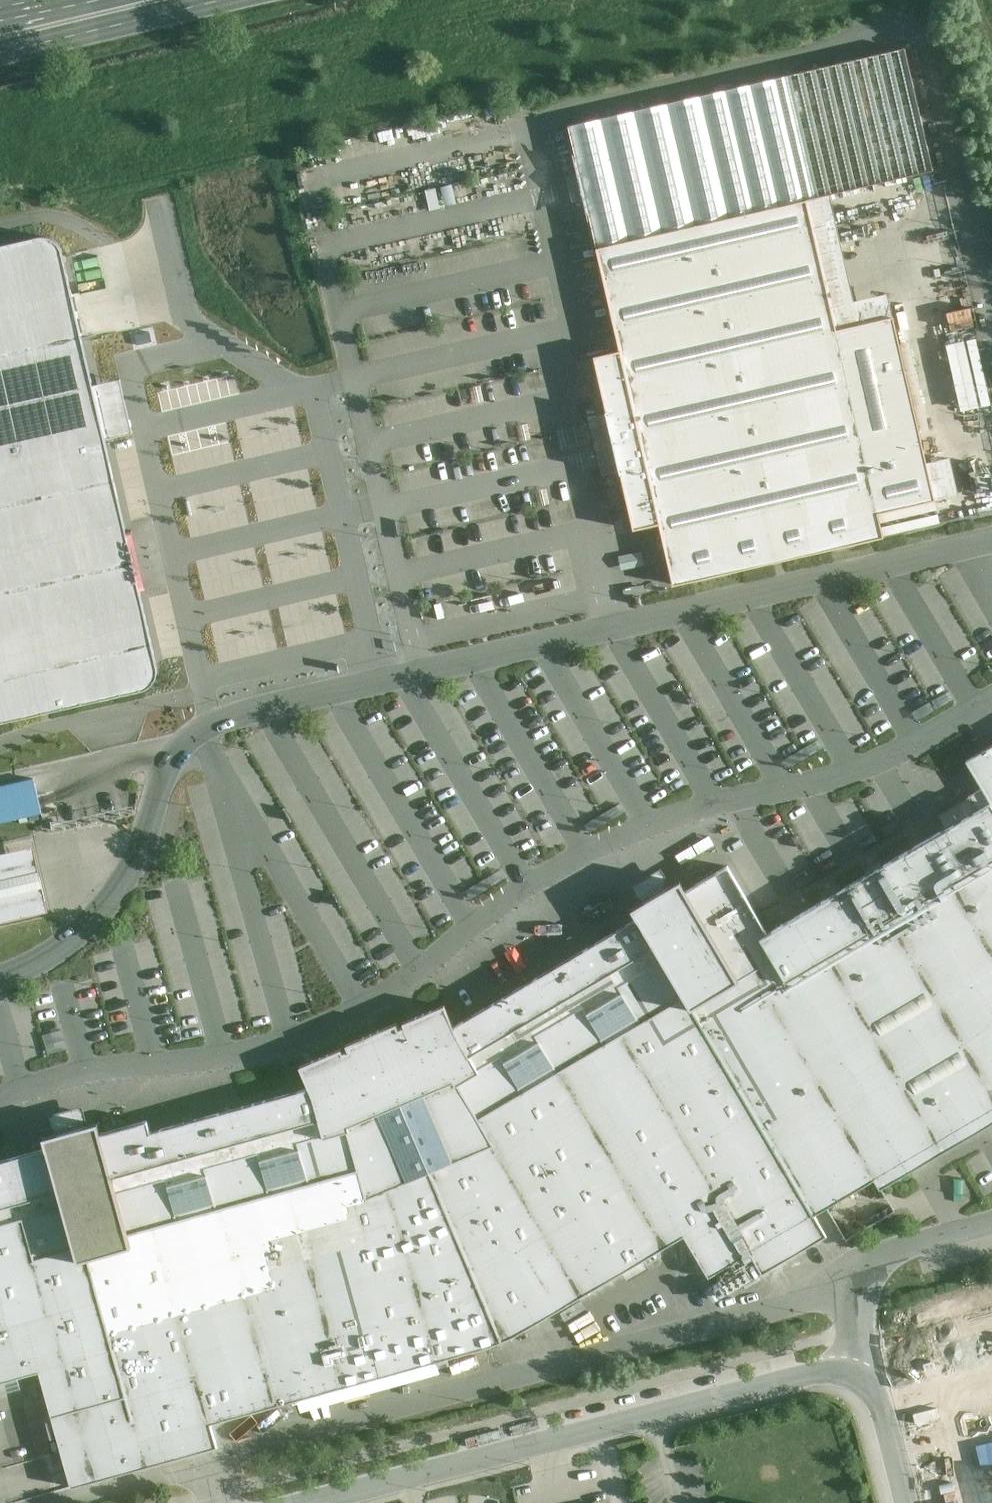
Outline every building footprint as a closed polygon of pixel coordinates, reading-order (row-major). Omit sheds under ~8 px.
[(903,45),(569,121),(606,284),(621,351),(594,357),(612,436),(634,530),(660,524),(673,581),(773,559),(778,558),(783,556),(886,533),(885,527),(941,515),(891,295),(857,302),(834,202),(933,179),(903,45)] [(0,251),(0,716),(164,678),(136,561),(61,237),(0,251)] [(625,544),(626,562),(650,561),(649,543),(625,544)] [(39,1370),(75,1486),(147,1466),(222,1446),(215,1421),(300,1398),(398,1371),(441,1359),(442,1358),(507,1340),(590,1289),(633,1264),(675,1237),(702,1281),(736,1262),(762,1247),(774,1267),(829,1236),(816,1215),(848,1195),(881,1174),(891,1185),(897,1181),(991,1123),(991,743),(978,751),(967,757),(969,760),(983,783),(939,807),(944,815),(948,822),(771,928),(748,892),(728,861),(689,883),(684,874),(657,889),(631,905),(640,919),(580,953),(536,979),(512,991),(458,1020),(449,1004),(408,1022),(399,1026),(389,1031),(352,1045),(302,1064),(311,1085),(290,1091),(258,1100),(232,1109),(204,1116),(154,1129),(151,1117),(106,1129),(103,1116),(74,1125),(48,1132),(51,1143),(0,1158),(0,1380),(39,1370)] [(0,778),(0,815),(42,805),(38,788),(34,770),(0,778)] [(21,847),(20,839),(0,843),(0,852),(21,847)] [(32,845),(0,852),(0,924),(49,913),(44,892),(37,864),(32,845)] [(398,1371),(300,1398),(303,1409),(444,1370),(441,1359),(398,1371)]
